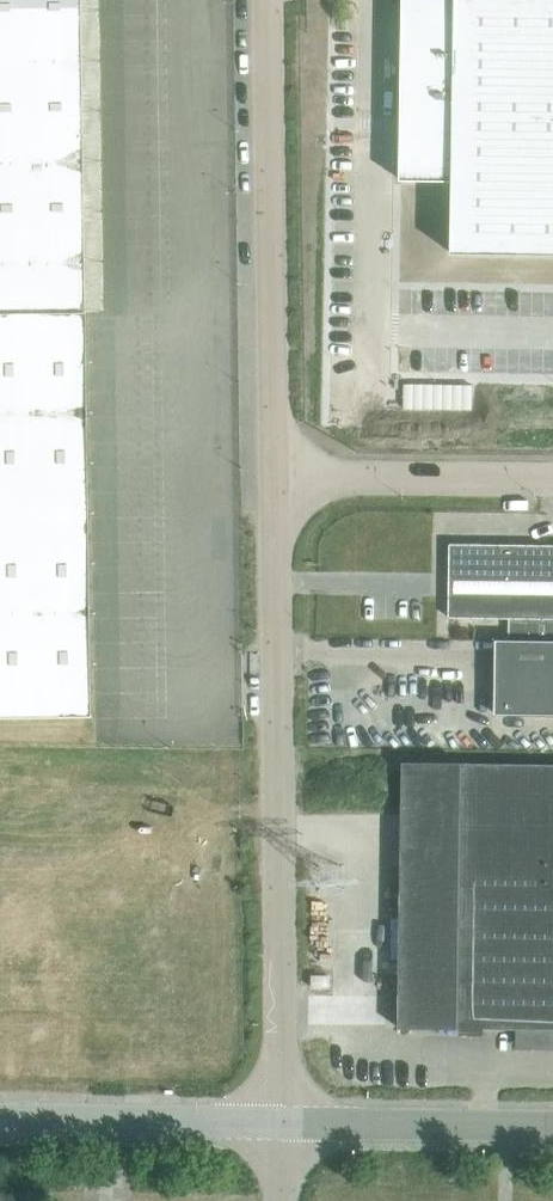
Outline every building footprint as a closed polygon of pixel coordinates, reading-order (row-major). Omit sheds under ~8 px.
[(79,0),(0,0),(0,718),(89,717),(79,0)] [(401,180),(454,181),(453,252),(552,254),(552,0),(404,0),(401,180)] [(450,543),(449,617),(514,618),(514,640),(552,640),(552,545),(450,543)] [(514,640),(497,639),(496,713),(552,714),(552,640),(514,640)] [(462,763),(462,762),(405,761),(406,1027),(463,1028),(552,1029),(552,764),(462,763)] [(312,986),(328,986),(328,974),(311,974),(312,986)]
